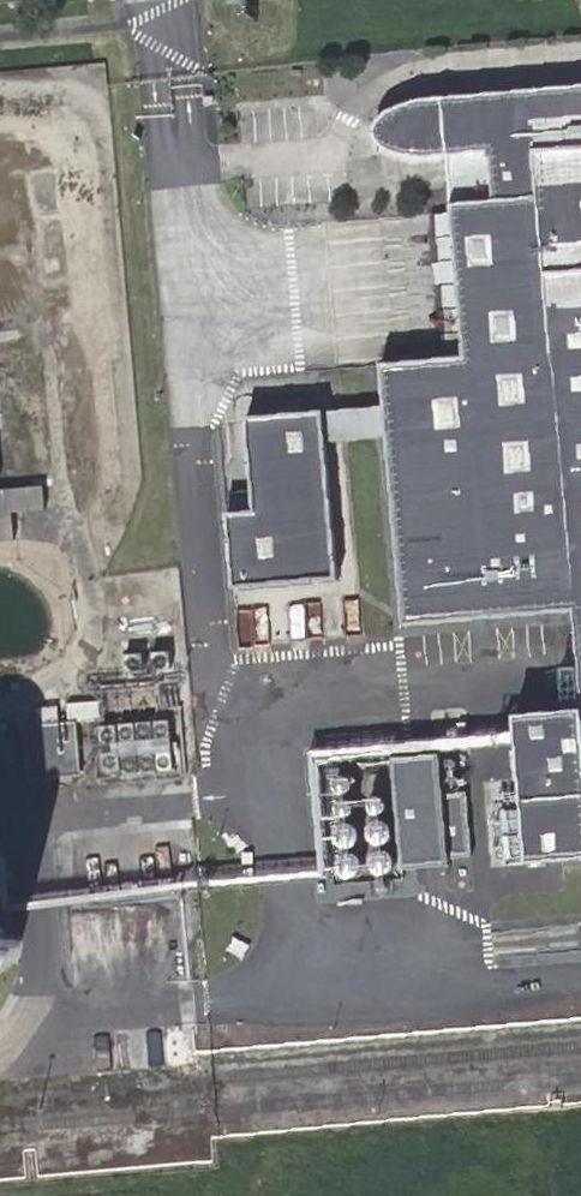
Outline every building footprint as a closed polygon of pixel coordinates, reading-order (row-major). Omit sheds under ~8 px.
[(411,114),(416,168),(453,165),(472,361),(383,369),(387,411),(252,424),(261,517),(231,520),(239,603),(347,592),(333,452),(397,445),(416,635),(580,619),(580,97),(411,114)] [(228,187),(225,161),(211,163),(214,189),(228,187)] [(0,473),(0,524),(13,523),(10,473),(0,473)] [(163,771),(160,715),(84,722),(88,777),(163,771)] [(533,724),(547,860),(580,857),(580,720),(533,724)] [(76,722),(51,724),(22,726),(25,783),(81,778),(76,722)] [(443,756),(395,761),(404,868),(472,862),(466,793),(446,795),(443,756)]
